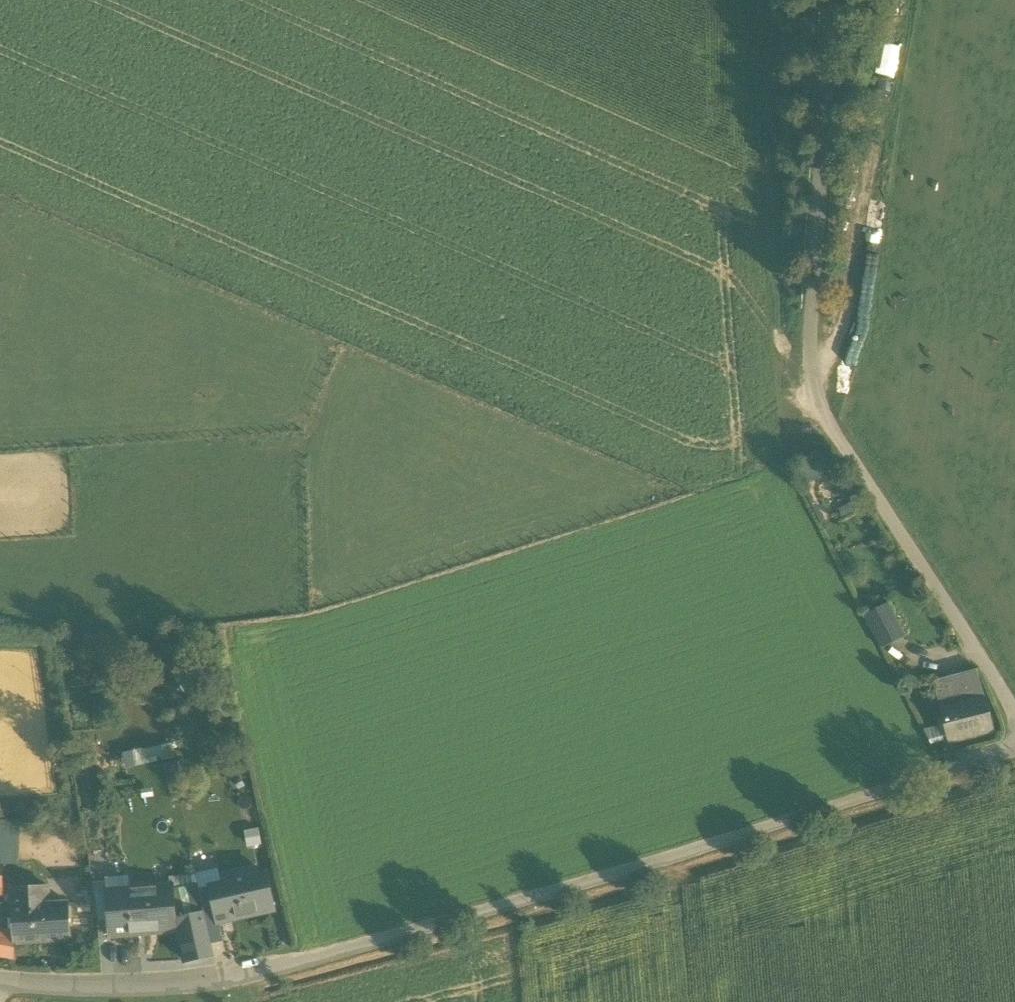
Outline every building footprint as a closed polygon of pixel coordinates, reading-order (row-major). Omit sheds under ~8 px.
[(894,90),(900,56),(886,54),(880,88),(894,90)] [(796,469),(801,484),(830,475),(825,459),(796,469)] [(888,604),(877,609),(881,618),(892,612),(888,604)] [(865,616),(881,648),(905,636),(892,612),(881,618),(877,609),(865,616)] [(949,740),(950,742),(992,731),(976,670),(934,682),(945,724),(949,740)] [(923,730),(931,745),(949,740),(945,724),(923,730)] [(144,748),(133,751),(137,767),(176,757),(173,743),(144,750),(144,748)] [(126,769),(137,767),(133,751),(122,753),(126,769)] [(247,847),(262,845),(259,828),(244,831),(247,847)] [(222,883),(219,867),(194,873),(194,875),(196,885),(197,885),(198,889),(209,886),(222,883)] [(218,923),(220,923),(244,917),(244,915),(274,909),(266,873),(222,883),(209,886),(218,923)] [(106,891),(107,891),(128,889),(129,889),(128,875),(105,877),(106,884),(105,884),(106,891)] [(169,877),(170,886),(170,890),(196,885),(194,875),(169,877)] [(93,884),(93,892),(106,891),(105,884),(105,883),(93,884)] [(170,890),(171,892),(176,918),(203,912),(198,889),(197,885),(196,885),(170,890)] [(203,912),(211,943),(223,941),(220,923),(218,923),(209,886),(198,889),(203,912)] [(14,937),(15,944),(70,940),(68,902),(48,903),(48,887),(11,889),(14,930),(14,937)] [(129,889),(128,889),(132,933),(177,930),(178,930),(176,918),(171,892),(157,893),(157,887),(129,889)] [(110,935),(132,933),(128,889),(107,891),(109,921),(110,935)] [(93,892),(97,922),(109,921),(107,891),(106,891),(93,892)] [(203,912),(176,918),(178,930),(185,961),(213,955),(211,943),(203,912)] [(99,936),(110,935),(109,921),(97,922),(99,936)] [(14,937),(14,930),(0,928),(0,935),(14,937)] [(13,957),(15,944),(14,937),(0,935),(0,955),(13,957)]
